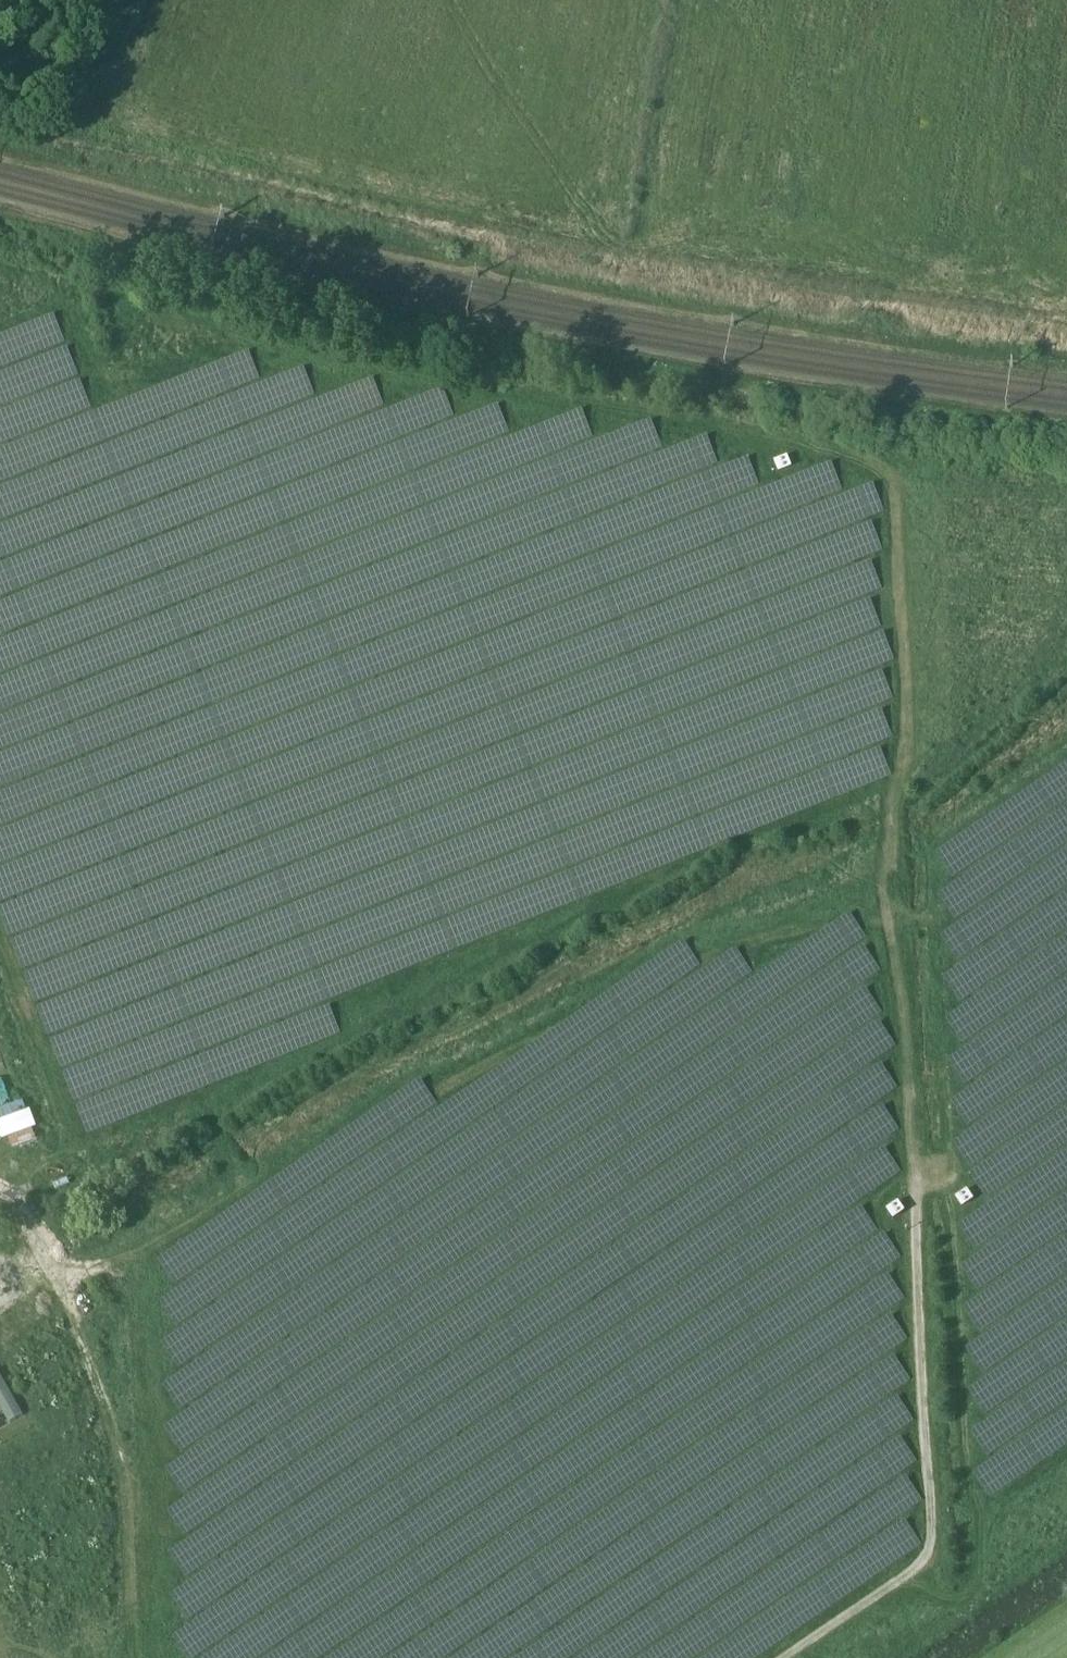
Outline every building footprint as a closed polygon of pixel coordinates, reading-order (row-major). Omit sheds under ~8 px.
[(791,466),(787,455),(774,460),(778,471),(791,466)] [(56,1031),(26,939),(0,947),(0,1049),(56,1031)] [(973,1198),(967,1189),(955,1197),(962,1206),(973,1198)] [(904,1210),(898,1201),(887,1208),(893,1218),(904,1210)] [(22,1414),(0,1374),(0,1407),(8,1422),(22,1414)]
